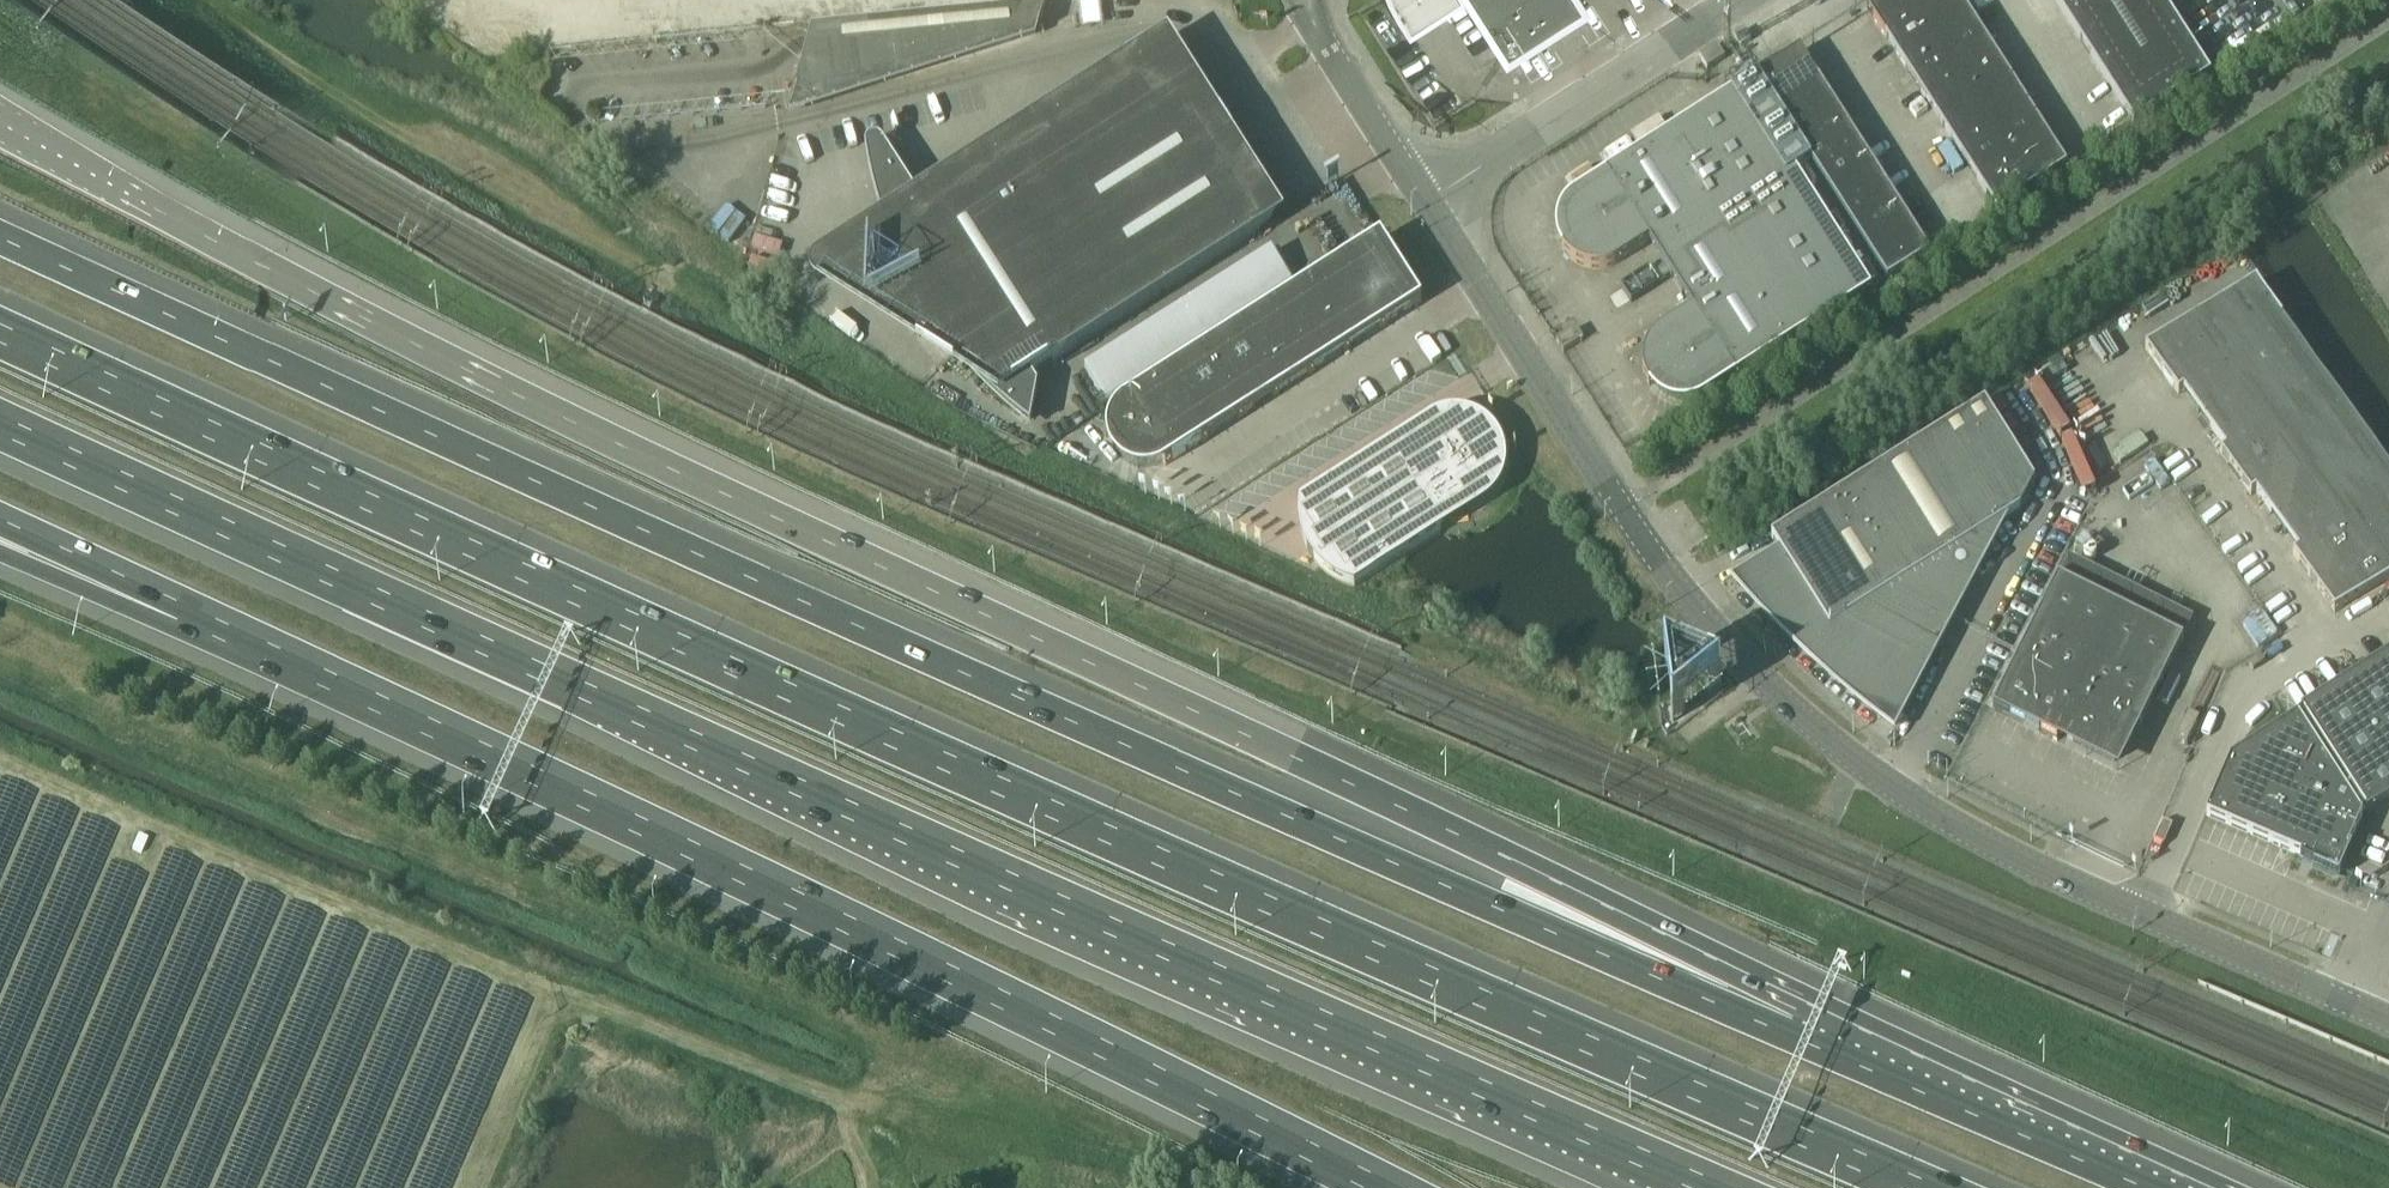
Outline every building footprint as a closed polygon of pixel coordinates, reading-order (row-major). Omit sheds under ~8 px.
[(1403,12),(1413,28),(1457,0),(1397,0),(1403,12)] [(1511,51),(1549,26),(1553,29),(1557,21),(1562,23),(1566,16),(1585,3),(1583,0),(1478,0),(1511,51)] [(1959,0),(1880,0),(1866,9),(1996,213),(2066,168),(1959,0)] [(2133,126),(2210,77),(2161,0),(2053,0),(2133,126)] [(804,52),(790,104),(1035,35),(1032,6),(817,27),(819,51),(804,52)] [(1743,31),(1733,37),(1740,47),(1750,41),(1743,31)] [(1724,58),(1716,46),(1698,57),(1706,70),(1724,58)] [(1887,283),(1929,255),(1799,52),(1756,79),(1887,283)] [(1870,293),(1795,174),(1741,89),(1605,176),(1608,181),(1577,201),(1574,202),(1572,204),(1570,206),(1568,209),(1566,211),(1565,214),(1563,216),(1562,219),(1562,222),(1561,225),(1561,228),(1561,231),(1561,234),(1562,237),(1562,240),(1563,243),(1565,246),(1566,248),(1562,251),(1566,257),(1571,262),(1577,265),(1583,268),(1590,270),(1597,270),(1604,269),(1611,267),(1617,264),(1648,244),(1691,312),(1660,331),(1655,336),(1650,341),(1646,347),(1644,353),(1642,360),(1642,367),(1643,374),(1645,381),(1648,387),(1653,384),(1655,386),(1657,389),(1659,391),(1661,393),(1663,395),(1666,396),(1669,398),(1672,399),(1674,399),(1677,400),(1680,400),(1683,400),(1686,400),(1689,399),(1692,399),(1695,397),(1698,396),(1700,395),(1732,375),(1735,379),(1870,293)] [(865,149),(865,151),(865,152),(868,168),(877,207),(882,219),(898,264),(914,295),(942,340),(977,381),(988,392),(1002,406),(1030,429),(1037,389),(1030,377),(1259,231),(1257,229),(1189,122),(1187,120),(1167,133),(1141,92),(1139,90),(931,222),(916,198),(889,155),(883,146),(882,145),(881,144),(880,143),(879,142),(877,142),(876,142),(874,142),(873,142),(872,142),(870,143),(869,144),(868,144),(867,146),(866,147),(866,148),(865,149)] [(1107,425),(1106,436),(1111,436),(1112,444),(1116,452),(1122,459),(1129,464),(1137,467),(1146,468),(1154,466),(1163,463),(1165,466),(1421,303),(1420,302),(1416,304),(1377,243),(1381,240),(1380,239),(1124,402),(1117,408),(1111,416),(1107,425)] [(1271,252),(1085,371),(1106,404),(1292,285),(1271,252)] [(2388,580),(2388,472),(2256,278),(2147,352),(2177,396),(2183,392),(2209,430),(2224,451),(2220,454),(2250,497),(2256,493),(2296,552),(2293,555),(2335,617),(2388,580)] [(1574,330),(1555,342),(1562,353),(1581,341),(1574,330)] [(1770,537),(1782,555),(1737,583),(1751,599),(1768,618),(1785,635),(1800,649),(1818,666),(1837,683),(1856,699),(1879,717),(1891,726),(1922,668),(1955,605),(1931,567),(2020,511),(2034,484),(1984,403),(1770,537)] [(1386,448),(1299,503),(1299,506),(1298,510),(1298,514),(1298,518),(1299,525),(1299,529),(1300,534),(1302,539),(1303,542),(1303,544),(1305,547),(1307,551),(1313,561),(1316,565),(1320,570),(1325,574),(1331,578),(1338,582),(1344,585),(1348,586),(1354,588),(1440,533),(1445,507),(1457,508),(1468,506),(1479,501),(1488,494),(1495,484),(1498,473),(1500,462),(1498,450),(1493,440),(1485,431),(1476,424),(1465,420),(1453,419),(1442,421),(1431,426),(1422,434),(1415,443),(1411,454),(1386,448)] [(2183,642),(2058,580),(2057,579),(1991,710),(2056,742),(2059,736),(2114,763),(2132,727),(2139,730),(2183,642)] [(2300,858),(2299,860),(2338,878),(2350,850),(2347,849),(2361,817),(2360,815),(2365,812),(2366,815),(2388,800),(2388,656),(2301,712),(2302,715),(2297,718),(2230,761),(2205,817),(2300,858)]
